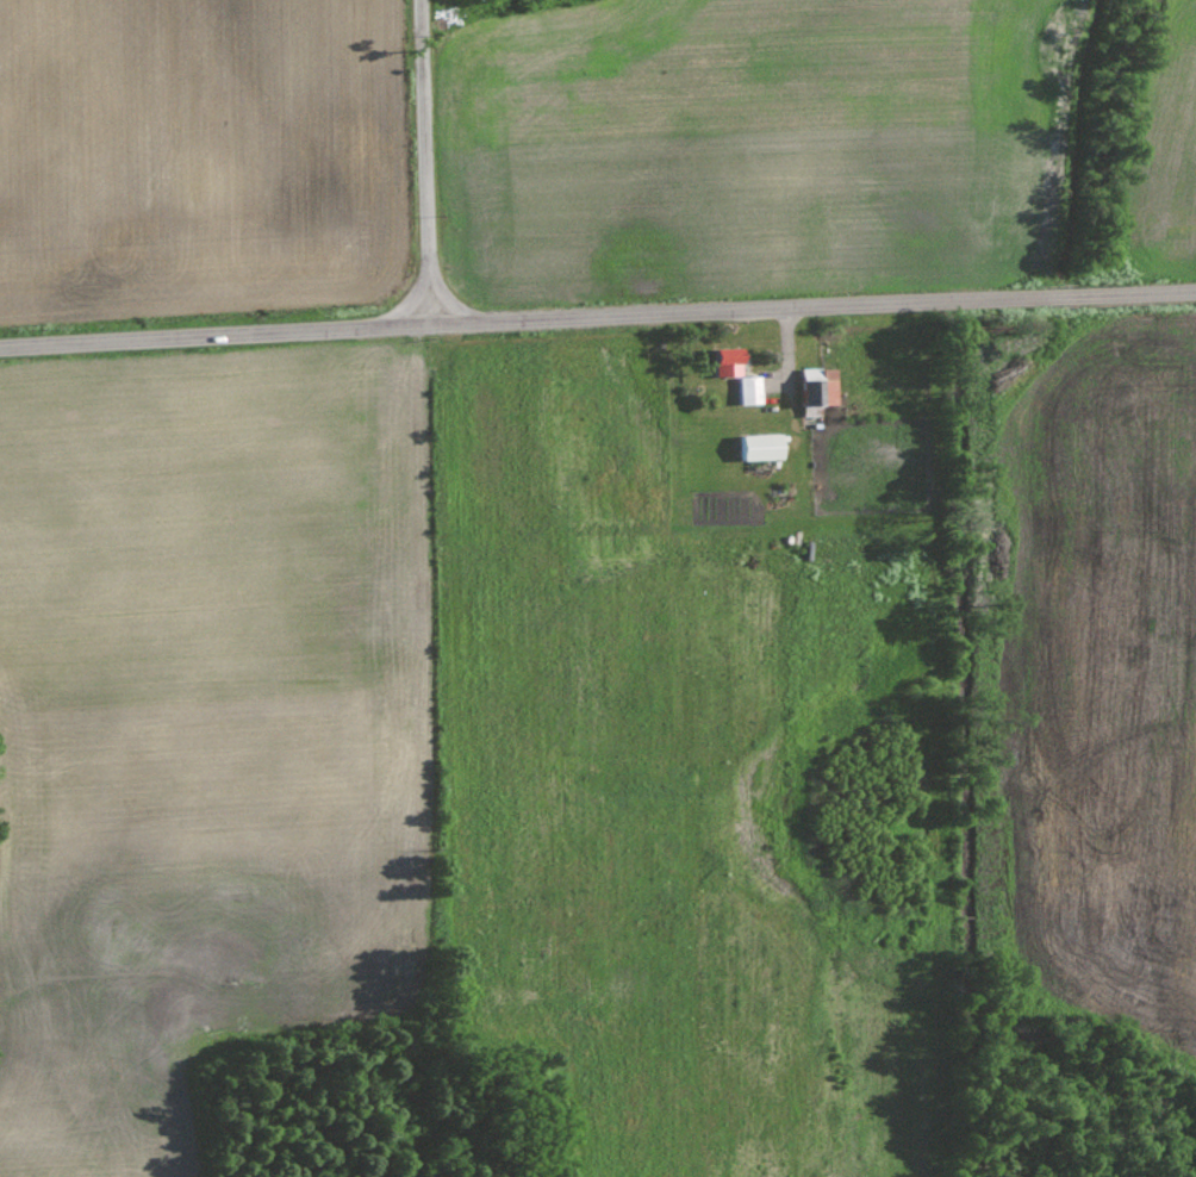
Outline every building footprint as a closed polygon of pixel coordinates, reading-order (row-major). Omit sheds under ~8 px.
[(717,375),(744,374),(742,347),(716,348),(717,375)] [(838,403),(837,367),(804,368),(805,416),(823,416),(822,404),(838,403)] [(741,404),(762,403),(761,375),(740,376),(741,404)] [(745,460),(784,458),(783,433),(745,435),(745,460)]
